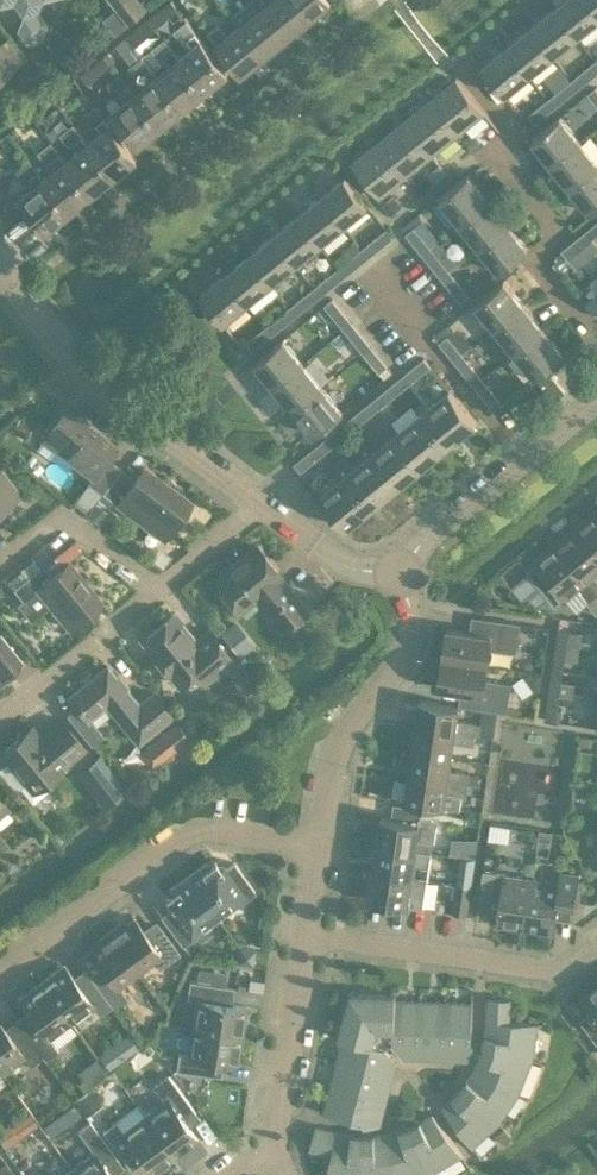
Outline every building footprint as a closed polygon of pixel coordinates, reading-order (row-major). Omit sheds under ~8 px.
[(1,6),(16,3),(25,13),(19,28),(28,40),(44,38),(49,24),(40,12),(45,0),(0,0),(0,5),(1,6)] [(147,7),(141,0),(111,0),(115,5),(128,22),(147,7)] [(178,8),(172,0),(164,7),(170,15),(178,8)] [(238,26),(262,56),(284,38),(253,0),(250,0),(232,15),(239,25),(238,26)] [(284,38),(307,20),(290,0),(253,0),(284,38)] [(307,20),(328,3),(326,0),(290,0),(307,20)] [(554,9),(577,37),(596,21),(596,12),(587,0),(565,0),(554,9)] [(596,12),(596,0),(587,0),(596,12)] [(115,5),(101,16),(114,33),(128,22),(115,5)] [(553,57),(577,37),(554,9),(530,28),(553,57)] [(147,21),(137,29),(144,37),(154,29),(147,21)] [(176,57),(203,90),(225,73),(184,21),(171,31),(180,42),(185,39),(190,45),(176,57)] [(262,56),(238,26),(227,35),(218,23),(207,32),(240,74),(262,56)] [(529,76),(553,57),(530,28),(506,48),(529,76)] [(203,90),(176,57),(161,39),(149,48),(158,60),(162,56),(168,63),(154,74),(181,108),(203,90)] [(132,46),(122,53),(130,63),(140,55),(132,46)] [(505,96),(529,76),(506,48),(482,67),(505,96)] [(15,67),(0,50),(0,80),(15,67)] [(34,62),(39,58),(33,50),(27,55),(34,62)] [(136,78),(126,85),(159,126),(181,108),(154,74),(139,56),(127,66),(136,78)] [(103,57),(93,65),(99,72),(109,64),(103,57)] [(596,72),(596,61),(595,59),(577,75),(583,83),(596,72)] [(43,89),(25,67),(10,79),(28,101),(43,89)] [(136,144),(159,126),(126,85),(117,74),(104,85),(114,97),(118,93),(123,99),(109,110),(136,144)] [(456,79),(430,100),(457,134),(483,113),(456,79)] [(559,103),(578,87),(571,79),(552,94),(559,103)] [(588,94),(596,105),(596,87),(588,94)] [(528,114),(535,122),(554,107),(547,98),(528,114)] [(430,100),(403,121),(431,156),(457,134),(430,100)] [(85,142),(112,175),(134,158),(91,106),(80,116),(89,127),(93,123),(99,131),(85,142)] [(532,140),(552,164),(580,141),(560,117),(532,140)] [(404,177),(431,156),(403,121),(377,143),(404,177)] [(112,175),(85,142),(70,124),(58,134),(67,146),(72,142),(78,149),(64,160),(90,193),(112,175)] [(481,142),(475,134),(466,142),(472,149),(481,142)] [(596,168),(596,162),(580,141),(552,164),(571,189),(596,168)] [(90,193),(64,160),(49,142),(36,153),(45,164),(50,160),(55,167),(41,179),(68,211),(90,193)] [(351,164),(378,198),(404,177),(377,143),(351,164)] [(41,179),(36,173),(26,160),(14,170),(23,181),(27,178),(33,185),(19,197),(45,230),(68,211),(41,179)] [(591,213),(596,208),(596,168),(571,189),(591,213)] [(439,199),(459,223),(488,200),(468,175),(439,199)] [(320,197),(343,225),(367,205),(344,177),(320,197)] [(392,195),(382,203),(391,214),(401,206),(392,195)] [(319,245),(343,225),(320,197),(296,216),(319,245)] [(479,248),(508,224),(488,200),(459,223),(479,248)] [(296,216),(272,236),(295,264),(319,245),(296,216)] [(585,230),(592,238),(596,234),(596,221),(585,230)] [(499,272),(528,249),(508,224),(479,248),(499,272)] [(414,226),(406,233),(408,236),(421,252),(429,245),(414,226)] [(368,256),(393,236),(386,228),(362,248),(368,256)] [(592,238),(585,230),(567,245),(573,253),(592,238)] [(271,284),(295,264),(272,236),(248,256),(271,284)] [(338,268),(344,275),(368,256),(362,248),(338,268)] [(434,251),(426,258),(442,278),(450,271),(434,251)] [(247,304),(271,284),(248,256),(224,275),(247,304)] [(314,287),(320,295),(344,275),(338,268),(314,287)] [(223,324),(247,304),(224,275),(200,295),(223,324)] [(455,276),(446,283),(460,301),(469,294),(455,276)] [(476,304),(495,328),(524,305),(504,281),(476,304)] [(290,307),(296,314),(320,295),(314,287),(290,307)] [(332,298),(324,304),(341,325),(349,319),(332,298)] [(495,328),(515,352),(543,329),(524,305),(495,328)] [(265,326),(272,334),(296,314),(290,307),(265,326)] [(353,323),(345,330),(361,349),(369,343),(353,323)] [(272,334),(265,326),(247,341),(253,349),(272,334)] [(443,329),(434,336),(439,342),(447,334),(443,329)] [(562,353),(543,329),(515,352),(534,376),(562,353)] [(454,361),(463,354),(447,334),(439,342),(454,361)] [(244,337),(236,343),(246,355),(253,349),(247,341),(244,337)] [(255,363),(275,387),(303,364),(284,340),(255,363)] [(373,347),(365,354),(379,372),(387,365),(373,347)] [(405,372),(412,381),(431,365),(424,357),(405,372)] [(467,359),(458,366),(474,385),(483,378),(467,359)] [(295,411),(323,388),(303,364),(275,387),(295,411)] [(379,372),(376,375),(381,381),(393,372),(387,365),(379,372)] [(554,400),(565,391),(549,372),(538,380),(554,400)] [(400,377),(387,387),(393,396),(407,385),(400,377)] [(487,383),(478,390),(493,409),(502,402),(487,383)] [(387,387),(372,399),(379,408),(393,396),(387,387)] [(314,435),(343,412),(323,388),(295,411),(314,435)] [(423,410),(450,443),(476,422),(449,389),(423,410)] [(368,402),(350,417),(356,426),(375,411),(368,402)] [(42,440),(36,449),(48,458),(55,450),(92,478),(88,482),(103,493),(121,469),(108,459),(116,447),(66,409),(42,440)] [(424,464),(450,443),(423,410),(397,431),(424,464)] [(338,441),(356,426),(350,417),(331,432),(338,441)] [(13,426),(24,435),(30,427),(18,418),(13,426)] [(397,431),(371,452),(399,485),(424,464),(397,431)] [(331,432),(313,447),(319,456),(338,441),(331,432)] [(301,471),(319,456),(313,447),(294,463),(301,471)] [(373,506),(399,485),(371,452),(346,473),(373,506)] [(121,469),(103,493),(163,539),(191,503),(144,467),(135,479),(121,469)] [(20,493),(1,469),(0,470),(0,509),(20,493)] [(373,506),(346,473),(320,494),(347,527),(373,506)] [(95,504),(87,514),(99,523),(107,513),(95,504)] [(575,527),(596,554),(596,514),(594,511),(575,527)] [(555,543),(596,594),(596,595),(596,578),(594,575),(596,572),(596,554),(575,527),(555,543)] [(596,594),(555,543),(535,559),(538,563),(528,571),(555,603),(564,596),(566,598),(578,587),(589,601),(596,594)] [(256,544),(213,580),(240,611),(256,597),(283,630),(308,610),(284,581),(285,580),(256,544)] [(34,560),(8,582),(14,589),(40,567),(34,560)] [(70,628),(101,603),(68,563),(52,576),(43,565),(40,567),(14,589),(23,600),(38,588),(70,628)] [(589,601),(595,610),(596,610),(596,595),(596,594),(589,601)] [(174,613),(142,640),(179,685),(205,664),(213,675),(232,660),(208,631),(196,641),(174,613)] [(447,628),(443,657),(487,663),(489,648),(516,652),(520,623),(493,619),(481,617),(479,633),(470,631),(447,628)] [(240,656),(255,644),(236,621),(221,633),(240,656)] [(559,628),(557,642),(577,645),(580,631),(559,628)] [(20,661),(0,637),(0,677),(20,661)] [(557,642),(553,667),(563,669),(565,658),(575,659),(577,645),(557,642)] [(443,657),(438,685),(461,689),(470,690),(468,706),(497,710),(507,712),(511,683),(485,679),(487,663),(443,657)] [(237,660),(225,669),(233,680),(245,670),(237,660)] [(107,666),(70,695),(89,718),(107,704),(139,743),(171,717),(152,694),(138,705),(107,666)] [(553,667),(549,693),(559,694),(570,696),(572,682),(561,681),(563,669),(553,667)] [(549,693),(547,707),(546,715),(545,719),(560,721),(562,709),(557,709),(559,694),(549,693)] [(416,725),(475,733),(480,734),(482,723),(456,719),(458,705),(420,699),(416,725)] [(2,752),(27,783),(21,788),(33,801),(52,786),(46,779),(84,749),(61,719),(38,736),(32,728),(2,752)] [(176,725),(148,747),(160,762),(188,740),(176,725)] [(473,745),(475,733),(416,725),(412,750),(451,755),(453,742),(473,745)] [(412,750),(409,775),(467,783),(469,772),(449,769),(451,755),(412,750)] [(100,753),(77,772),(105,807),(128,789),(100,753)] [(466,794),(467,783),(409,775),(405,801),(459,809),(461,794),(466,794)] [(381,816),(377,844),(431,852),(433,840),(435,824),(430,823),(432,814),(443,816),(444,808),(433,806),(433,809),(422,807),(393,803),(391,817),(381,816)] [(550,837),(551,830),(540,828),(538,840),(545,841),(550,837)] [(462,856),(475,858),(478,838),(452,839),(450,854),(462,856)] [(427,879),(431,852),(377,844),(372,871),(411,877),(427,879)] [(471,886),(475,858),(462,856),(457,884),(471,886)] [(188,876),(216,914),(240,896),(242,899),(254,890),(233,861),(222,870),(215,860),(211,863),(205,862),(188,876)] [(525,927),(532,878),(505,874),(506,871),(483,868),(479,897),(500,900),(497,923),(525,927)] [(427,879),(411,877),(372,871),(368,900),(423,907),(427,879)] [(532,878),(525,927),(553,931),(556,911),(572,913),(578,873),(561,871),(560,881),(532,878)] [(192,931),(216,914),(188,876),(170,889),(169,894),(165,897),(172,907),(161,915),(182,944),(194,934),(192,931)] [(467,914),(471,886),(457,884),(453,912),(467,914)] [(109,929),(127,954),(138,968),(151,958),(159,968),(180,953),(156,920),(143,929),(134,916),(127,921),(125,918),(109,929)] [(138,968),(127,954),(109,929),(93,941),(95,944),(89,949),(103,967),(91,977),(112,1005),(114,1008),(127,999),(116,984),(138,968)] [(241,946),(238,960),(253,963),(255,948),(241,946)] [(91,977),(85,968),(73,976),(64,964),(41,981),(70,1021),(92,1005),(99,1014),(112,1005),(91,977)] [(198,968),(196,982),(210,984),(212,971),(198,968)] [(250,978),(248,989),(262,991),(263,980),(250,978)] [(49,1037),(70,1021),(41,981),(17,998),(27,1010),(16,1019),(42,1056),(45,1060),(58,1050),(49,1037)] [(192,1026),(242,1033),(246,1005),(231,1003),(233,987),(210,984),(196,982),(189,981),(187,998),(196,999),(192,1026)] [(582,994),(596,1015),(596,983),(582,994)] [(390,1038),(394,999),(395,994),(351,993),(339,1036),(344,1037),(382,1044),(390,1038)] [(419,1057),(422,1000),(394,999),(390,1038),(404,1056),(419,1057)] [(485,1037),(483,1046),(532,1059),(534,1044),(537,1023),(510,1022),(511,999),(488,999),(487,1020),(485,1037)] [(442,1057),(445,1001),(422,1000),(419,1057),(442,1057)] [(445,1001),(442,1057),(468,1058),(474,1043),(471,1043),(473,1002),(445,1001)] [(586,1026),(596,1041),(596,1018),(586,1026)] [(16,1019),(4,1027),(0,1021),(0,1070),(1,1072),(23,1056),(30,1065),(42,1056),(16,1019)] [(179,1052),(176,1069),(213,1075),(216,1059),(223,1060),(237,1062),(242,1033),(192,1026),(188,1053),(179,1052)] [(126,1054),(138,1046),(128,1032),(117,1040),(126,1054)] [(396,1062),(382,1044),(344,1037),(336,1067),(391,1080),(396,1062)] [(479,1057),(475,1068),(519,1092),(527,1070),(532,1059),(483,1046),(479,1057)] [(104,1073),(94,1060),(77,1073),(81,1079),(77,1082),(82,1090),(104,1073)] [(386,1102),(391,1080),(336,1067),(330,1089),(386,1102)] [(470,1075),(461,1089),(499,1121),(514,1099),(519,1092),(475,1068),(470,1075)] [(144,1114),(174,1154),(197,1137),(188,1125),(200,1117),(168,1074),(153,1085),(164,1100),(144,1114)] [(84,1113),(98,1103),(88,1089),(75,1099),(84,1113)] [(380,1124),(386,1102),(330,1089),(324,1112),(364,1123),(363,1126),(380,1124)] [(457,1092),(442,1106),(472,1146),(496,1124),(499,1121),(461,1089),(457,1092)] [(206,1103),(207,1093),(198,1092),(196,1102),(206,1103)] [(80,1112),(73,1102),(60,1112),(67,1121),(80,1112)] [(151,1171),(174,1154),(144,1114),(122,1131),(115,1120),(103,1130),(131,1168),(143,1160),(151,1171)] [(406,1128),(429,1173),(431,1172),(461,1154),(432,1114),(411,1126),(406,1128)] [(77,1174),(112,1174),(108,1168),(119,1160),(101,1136),(90,1121),(78,1130),(94,1152),(72,1168),(77,1174)] [(0,1130),(0,1138),(5,1144),(16,1136),(8,1124),(0,1130)] [(363,1135),(339,1132),(316,1126),(311,1148),(332,1153),(326,1174),(361,1174),(363,1135)] [(429,1173),(406,1128),(387,1133),(394,1174),(421,1174),(429,1173)] [(504,1128),(497,1135),(504,1143),(511,1136),(504,1128)] [(387,1133),(363,1135),(361,1174),(394,1174),(387,1133)] [(0,1165),(0,1169),(3,1174),(6,1172),(10,1169),(5,1161),(0,1165)]
